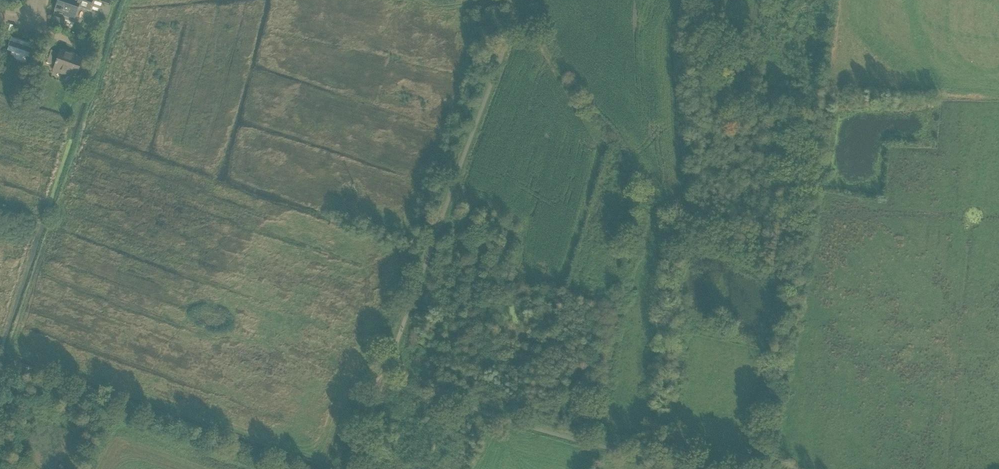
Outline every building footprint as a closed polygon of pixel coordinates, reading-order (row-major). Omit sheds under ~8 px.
[(77,0),(76,0),(59,0),(54,12),(56,8),(65,12),(64,15),(74,19),(78,9),(81,8),(89,11),(94,0),(77,0)] [(53,16),(50,22),(57,24),(59,18),(53,16)] [(9,58),(27,64),(33,45),(34,45),(10,37),(10,38),(11,38),(7,51),(11,52),(9,58)] [(68,53),(60,50),(58,54),(54,53),(55,52),(47,49),(43,62),(50,64),(51,62),(55,64),(53,68),(66,73),(64,80),(73,83),(75,76),(76,77),(82,60),(67,54),(67,53),(68,53)]
